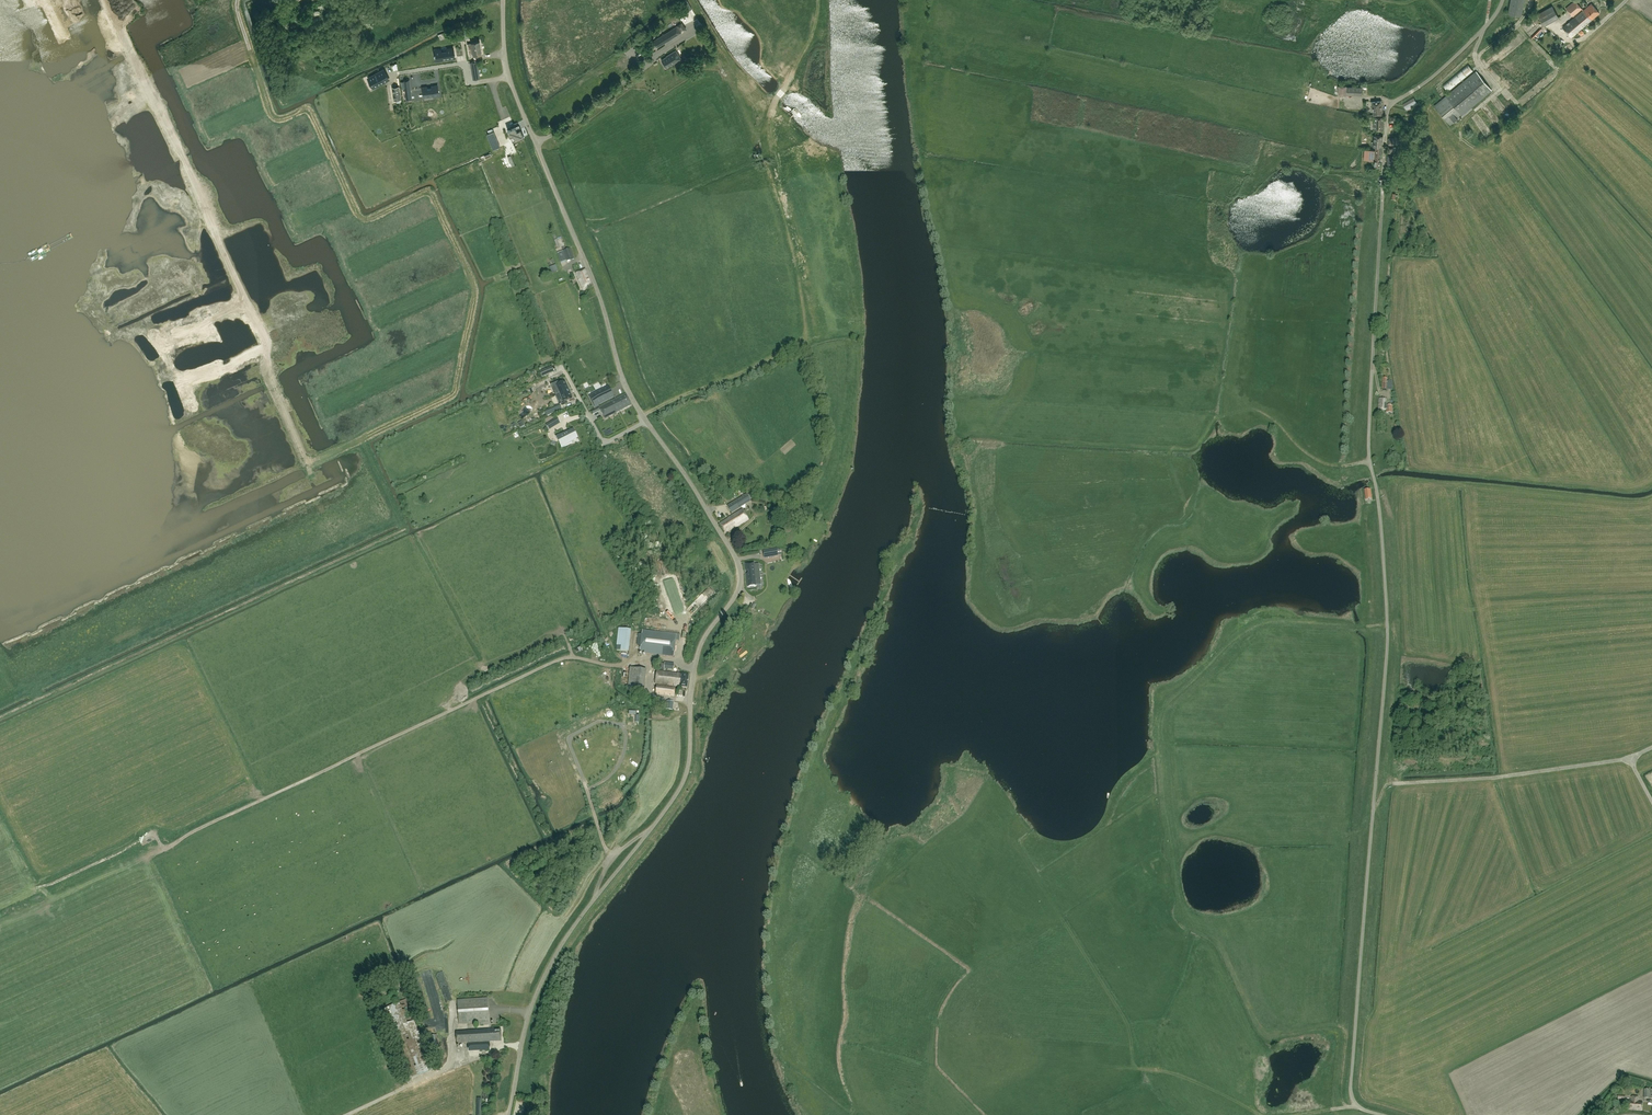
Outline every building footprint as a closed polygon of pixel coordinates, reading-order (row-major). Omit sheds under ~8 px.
[(16,35),(31,29),(31,30),(38,27),(27,0),(2,0),(16,35)] [(61,13),(56,0),(42,0),(49,17),(61,13)] [(682,13),(691,8),(687,0),(685,0),(678,4),(682,13)] [(1521,16),(1524,0),(1511,0),(1508,13),(1521,16)] [(1582,8),(1575,0),(1574,1),(1566,8),(1573,16),(1582,8)] [(1599,13),(1591,3),(1563,27),(1571,37),(1599,13)] [(1552,6),(1537,14),(1544,26),(1559,18),(1552,6)] [(57,21),(22,36),(28,50),(29,53),(40,48),(38,43),(61,32),(57,21)] [(682,23),(677,26),(679,30),(681,32),(686,29),(682,23)] [(677,26),(653,41),(657,47),(667,41),(667,40),(670,38),(670,39),(681,32),(679,30),(677,26)] [(1542,28),(1531,40),(1548,55),(1555,48),(1552,46),(1554,43),(1542,32),(1544,29),(1542,28)] [(481,54),(479,41),(471,42),(471,43),(468,44),(469,55),(473,54),(473,55),(481,54)] [(435,53),(434,54),(435,56),(435,55),(436,60),(454,57),(453,48),(447,49),(447,50),(441,51),(441,50),(435,51),(435,53)] [(1513,75),(1536,54),(1531,49),(1509,70),(1513,75)] [(661,60),(666,68),(668,66),(672,64),(671,64),(672,63),(673,64),(681,59),(676,50),(667,55),(668,56),(667,57),(667,56),(661,60)] [(412,56),(401,60),(403,66),(414,62),(412,56)] [(477,61),(470,62),(472,71),(473,79),(479,78),(478,70),(477,61)] [(1448,92),(1473,71),(1468,64),(1443,85),(1448,92)] [(676,67),(666,73),(668,77),(678,71),(676,67)] [(383,70),(369,78),(373,85),(373,84),(375,87),(388,80),(386,78),(386,77),(386,76),(383,70)] [(1492,90),(1476,71),(1434,106),(1450,125),(1492,90)] [(1537,84),(1526,93),(1531,99),(1542,90),(1537,84)] [(427,86),(422,87),(424,96),(432,95),(433,96),(439,95),(437,85),(431,86),(431,87),(428,87),(427,86)] [(399,86),(392,87),(394,100),(401,99),(399,86)] [(1346,86),(1338,86),(1338,95),(1346,95),(1346,86)] [(1347,95),(1352,95),(1362,95),(1362,87),(1347,86),(1347,95)] [(387,103),(389,117),(410,115),(409,112),(417,111),(416,108),(420,107),(420,105),(436,103),(435,96),(421,98),(387,103)] [(1407,111),(1418,104),(1414,97),(1403,104),(1407,111)] [(1371,102),(1373,115),(1383,115),(1381,101),(1371,102)] [(336,119),(355,109),(352,104),(333,114),(336,119)] [(1488,120),(1494,115),(1486,106),(1480,110),(1488,120)] [(1383,117),(1374,117),(1372,117),(1372,123),(1374,123),(1374,129),(1383,129),(1383,117)] [(1479,117),(1472,120),(1475,125),(1482,122),(1479,117)] [(507,129),(510,136),(512,141),(516,140),(524,136),(521,129),(517,130),(515,126),(507,129)] [(500,147),(494,131),(487,134),(493,149),(500,147)] [(1373,146),(1376,146),(1382,146),(1383,136),(1374,135),(1373,146)] [(1374,150),(1364,149),(1364,159),(1373,160),(1373,158),(1375,158),(1374,166),(1380,166),(1382,146),(1376,146),(1375,150),(1374,150)] [(560,252),(557,253),(561,263),(563,262),(567,260),(567,261),(574,259),(570,248),(566,250),(565,246),(562,247),(563,251),(560,252)] [(582,289),(592,285),(585,269),(576,273),(582,289)] [(593,380),(579,389),(583,395),(597,387),(593,380)] [(565,381),(556,385),(563,401),(572,398),(565,381)] [(607,388),(593,396),(598,405),(612,398),(607,388)] [(611,402),(600,409),(605,419),(617,413),(631,405),(626,394),(611,402)] [(1386,399),(1379,398),(1379,409),(1386,410),(1386,413),(1392,413),(1392,406),(1386,405),(1386,399)] [(560,404),(551,408),(553,413),(561,409),(560,404)] [(557,418),(551,421),(554,426),(560,423),(557,418)] [(564,432),(556,436),(557,436),(561,444),(561,443),(563,446),(574,439),(573,437),(576,436),(573,430),(574,429),(573,429),(571,429),(572,430),(566,433),(565,432),(564,432)] [(731,513),(751,501),(746,494),(727,506),(731,513)] [(734,528),(748,519),(742,509),(728,518),(728,519),(719,524),(725,534),(734,528)] [(777,548),(763,550),(764,558),(778,555),(777,548)] [(753,560),(758,560),(759,553),(751,553),(751,558),(749,558),(749,561),(753,561),(753,560)] [(766,567),(773,570),(777,564),(770,560),(766,567)] [(754,563),(745,563),(746,570),(748,571),(748,573),(746,574),(748,587),(756,586),(756,585),(760,585),(758,565),(754,565),(754,563)] [(630,630),(619,629),(616,650),(628,651),(630,630)] [(643,630),(640,652),(673,657),(676,634),(643,630)] [(630,667),(627,690),(643,692),(646,669),(630,667)] [(688,675),(656,671),(655,684),(673,686),(672,688),(656,685),(655,694),(674,697),(675,686),(687,688),(688,675)] [(487,998),(457,1000),(459,1024),(481,1022),(481,1024),(489,1024),(487,998)] [(385,1029),(405,1080),(432,1069),(418,1032),(406,999),(383,1009),(378,1011),(385,1029)] [(501,1028),(456,1032),(457,1044),(468,1043),(468,1051),(490,1050),(490,1042),(502,1041),(501,1028)] [(431,1048),(435,1047),(440,1046),(437,1034),(428,1036),(431,1048)] [(1651,1098),(1651,1090),(1644,1089),(1644,1098),(1651,1098)] [(1642,1110),(1642,1102),(1638,1101),(1639,1097),(1632,1096),(1632,1101),(1629,1100),(1628,1109),(1642,1110)]
